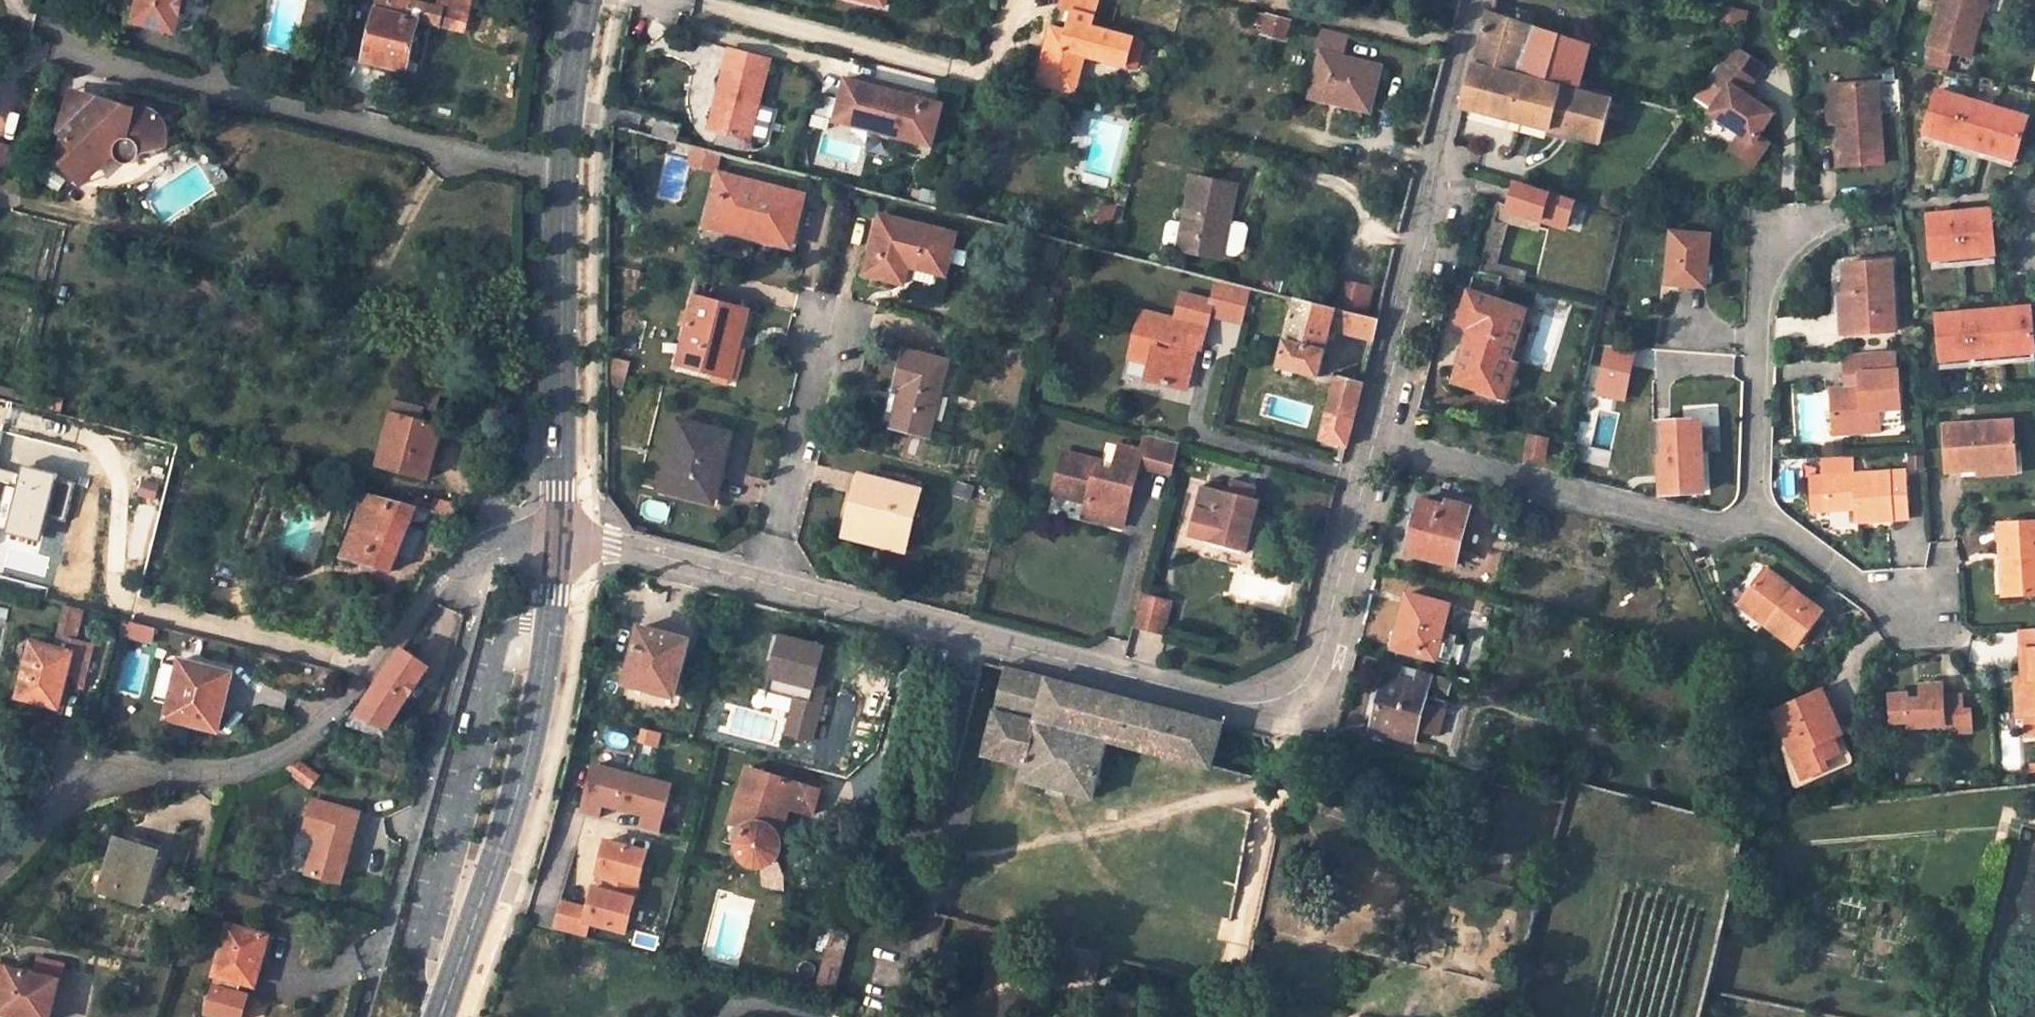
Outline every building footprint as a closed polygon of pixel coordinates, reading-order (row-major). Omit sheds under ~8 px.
[(191,0),(149,0),(144,22),(183,32),(191,0)] [(362,61),(407,72),(420,22),(441,27),(447,9),(412,0),(378,0),(362,61)] [(439,3),(469,11),(472,0),(440,0),(439,3)] [(1066,48),(1049,44),(1039,82),(1076,93),(1087,56),(1129,67),(1130,66),(1132,56),(1142,58),(1146,44),(1136,41),(1136,40),(1094,28),(1101,0),(1068,0),(1063,21),(1072,24),(1070,33),(1066,48)] [(1417,12),(1438,17),(1443,0),(1420,0),(1417,12)] [(1933,43),(1972,54),(1988,0),(1945,0),(1933,43)] [(469,15),(447,9),(441,27),(463,32),(469,15)] [(1722,24),(1746,24),(1747,12),(1722,11),(1722,24)] [(1590,47),(1485,12),(1473,59),(1516,70),(1579,86),(1590,47)] [(1283,20),(1255,13),(1252,23),(1264,26),(1262,33),(1279,37),(1283,20)] [(1053,29),(1049,44),(1066,48),(1070,33),(1053,29)] [(1348,36),(1321,29),(1315,50),(1322,51),(1310,97),(1328,101),(1330,96),(1371,105),(1380,66),(1342,57),(1348,36)] [(1741,52),(1731,45),(1694,99),(1710,110),(1708,112),(1740,133),(1729,148),(1752,164),(1767,142),(1757,135),(1773,113),(1744,94),(1756,76),(1734,62),(1741,52)] [(770,60),(731,50),(709,128),(764,143),(773,108),(758,104),(770,60)] [(1763,66),(1741,52),(1734,62),(1756,76),(1763,66)] [(1142,58),(1132,56),(1130,66),(1139,69),(1142,58)] [(1460,107),(1600,144),(1612,99),(1515,74),(1516,70),(1473,59),(1460,107)] [(942,103),(845,78),(834,120),(931,145),(942,103)] [(1876,83),(1833,85),(1838,150),(1833,150),(1834,167),(1883,163),(1876,83)] [(2015,162),(2029,118),(1939,91),(1927,131),(1942,135),(1941,139),(1970,149),(1971,144),(2001,153),(2000,158),(2015,162)] [(1369,112),(1371,105),(1330,96),(1328,101),(1369,112)] [(120,112),(112,120),(98,105),(73,97),(62,133),(78,150),(63,163),(77,179),(116,156),(118,161),(124,166),(131,167),(136,165),(141,160),(143,151),(139,145),(154,143),(168,151),(170,144),(170,136),(168,129),(164,121),(159,116),(155,113),(150,111),(144,110),(139,110),(132,111),(128,110),(124,110),(120,112)] [(657,118),(652,135),(676,141),(680,124),(657,118)] [(13,149),(0,145),(0,177),(4,178),(13,149)] [(799,195),(721,175),(715,197),(722,199),(715,226),(737,231),(739,222),(771,229),(769,239),(768,241),(790,247),(798,217),(793,215),(799,195)] [(1236,184),(1193,176),(1178,249),(1223,257),(1223,253),(1230,219),(1236,184)] [(1515,184),(1508,209),(1541,219),(1547,194),(1515,184)] [(798,217),(803,196),(799,195),(793,215),(798,217)] [(722,199),(715,197),(708,224),(715,226),(722,199)] [(1478,271),(1491,274),(1493,266),(1505,218),(1508,209),(1495,205),(1478,271)] [(1539,228),(1541,219),(1508,209),(1505,218),(1539,228)] [(1996,256),(1992,210),(1976,212),(1976,216),(1945,219),(1944,214),(1929,216),(1933,262),(1996,256)] [(955,233),(881,216),(866,274),(902,283),(907,265),(945,274),(955,233)] [(1230,219),(1223,253),(1232,255),(1237,255),(1243,249),(1247,227),(1244,222),(1230,219)] [(1174,248),(1179,223),(1167,221),(1162,246),(1174,248)] [(737,231),(769,239),(771,229),(739,222),(737,231)] [(1710,235),(1670,232),(1665,283),(1704,287),(1710,235)] [(1890,261),(1842,265),(1844,297),(1853,296),(1855,335),(1895,333),(1890,261)] [(1526,274),(1493,266),(1491,274),(1503,277),(1523,282),(1526,274)] [(1472,328),(1455,381),(1497,396),(1507,363),(1524,311),(1494,301),(1503,277),(1491,274),(1478,271),(1477,271),(1459,323),(1472,328)] [(1350,311),(1358,278),(1339,273),(1330,306),(1350,311)] [(1139,309),(1127,355),(1148,361),(1144,376),(1184,387),(1192,356),(1188,354),(1190,344),(1195,346),(1200,347),(1209,313),(1242,321),(1251,286),(1216,277),(1211,299),(1180,291),(1173,317),(1139,309)] [(1844,297),(1839,297),(1841,336),(1855,335),(1853,296),(1844,297)] [(747,310),(697,297),(679,363),(718,374),(728,339),(739,342),(747,310)] [(1296,297),(1279,365),(1318,375),(1330,329),(1372,339),(1377,318),(1350,311),(1330,306),(1296,297)] [(1938,316),(1942,362),(2034,354),(2034,347),(2032,312),(2016,314),(2015,309),(1985,312),(1985,316),(1954,319),(1954,315),(1938,316)] [(730,377),(739,342),(728,339),(718,374),(730,377)] [(948,360),(905,350),(895,386),(902,389),(892,425),(930,435),(948,360)] [(1900,410),(1898,374),(1896,374),(1895,353),(1845,356),(1847,392),(1832,393),(1833,420),(1844,419),(1845,435),(1882,433),(1881,422),(1880,411),(1900,410)] [(1497,396),(1508,399),(1519,367),(1507,363),(1497,396)] [(1628,373),(1598,365),(1591,392),(1623,399),(1628,373)] [(1361,383),(1338,377),(1321,439),(1346,445),(1361,383)] [(379,465),(428,477),(442,425),(422,420),(426,407),(437,409),(441,392),(402,381),(379,465)] [(1901,420),(1900,410),(1880,411),(1881,422),(1901,420)] [(1834,436),(1845,435),(1844,419),(1833,420),(1834,436)] [(731,433),(680,420),(662,490),(708,501),(717,466),(722,467),(731,433)] [(1697,420),(1661,422),(1665,495),(1701,492),(1697,420)] [(2014,422),(1944,429),(1949,477),(1980,474),(1979,463),(2019,459),(2014,422)] [(1111,470),(1097,467),(1098,460),(1061,450),(1050,490),(1084,500),(1080,513),(1119,523),(1127,493),(1123,492),(1126,483),(1130,484),(1136,464),(1169,472),(1177,441),(1144,432),(1140,450),(1118,445),(1111,470)] [(1533,433),(1528,455),(1545,459),(1550,437),(1533,433)] [(1851,458),(1822,460),(1823,480),(1810,482),(1813,514),(1856,510),(1857,523),(1908,520),(1905,474),(1852,478),(1851,458)] [(2020,476),(2019,459),(1979,463),(1980,474),(1981,480),(2020,476)] [(713,503),(722,467),(717,466),(708,501),(713,503)] [(921,488),(860,473),(844,535),(905,550),(921,488)] [(1199,483),(1185,536),(1204,540),(1204,541),(1243,551),(1258,498),(1252,496),(1255,485),(1228,478),(1225,490),(1199,483)] [(163,486),(145,481),(141,495),(159,500),(163,486)] [(369,493),(342,557),(390,570),(418,506),(369,493)] [(1448,506),(1423,500),(1409,554),(1457,565),(1471,508),(1449,502),(1448,506)] [(2034,502),(1999,504),(2003,563),(2012,562),(2015,601),(2005,602),(2006,620),(2026,618),(2024,601),(2034,600),(2034,524),(2034,502)] [(2005,602),(2015,601),(2012,562),(2003,563),(2005,602)] [(1824,617),(1768,574),(1745,603),(1774,625),(1770,630),(1798,651),(1824,617)] [(1159,631),(1167,599),(1138,592),(1130,623),(1159,631)] [(1451,604),(1409,594),(1394,648),(1437,659),(1451,604)] [(1741,609),(1770,630),(1774,625),(1745,603),(1741,609)] [(77,640),(84,611),(64,606),(57,635),(77,640)] [(154,627),(123,619),(119,633),(150,641),(154,627)] [(351,628),(331,622),(327,631),(347,637),(351,628)] [(689,638),(641,625),(625,682),(673,695),(689,638)] [(795,699),(786,734),(812,740),(836,649),(772,633),(764,662),(773,664),(766,691),(795,699)] [(74,652),(32,642),(17,697),(59,707),(74,652)] [(388,726),(390,727),(429,666),(402,648),(355,716),(388,726)] [(2021,652),(2022,677),(2024,720),(2034,719),(2034,651),(2021,652)] [(232,673),(182,661),(167,718),(218,730),(232,673)] [(1010,668),(987,753),(1029,764),(1026,778),(1094,796),(1109,741),(1213,767),(1225,723),(1010,668)] [(1429,687),(1389,676),(1374,730),(1416,741),(1429,687)] [(2022,677),(2016,677),(2018,721),(2024,720),(2022,677)] [(1909,697),(1890,698),(1892,725),(1909,724),(1910,731),(1944,729),(1944,737),(1972,736),(1970,715),(1963,715),(1962,699),(1943,700),(1943,687),(1920,689),(1921,696),(1921,702),(1909,702),(1909,697)] [(1788,746),(1806,787),(1830,775),(1825,764),(1841,756),(1829,730),(1836,727),(1821,693),(1774,715),(1788,746)] [(385,737),(388,726),(355,716),(345,725),(385,737)] [(1829,730),(1841,756),(1825,764),(1830,775),(1847,767),(1850,763),(1850,759),(1836,727),(1829,730)] [(1806,787),(1788,746),(1781,749),(1790,786),(1793,789),(1798,790),(1806,787)] [(321,776),(300,760),(286,768),(312,786),(321,776)] [(672,785),(595,764),(582,813),(599,817),(603,803),(646,814),(642,828),(659,833),(672,785)] [(821,789),(748,766),(730,821),(745,826),(741,830),(738,834),(737,839),(736,845),(737,850),(739,855),(742,859),(746,863),(751,865),(756,867),(761,867),(766,866),(771,864),(777,859),(778,857),(781,853),(782,848),(783,843),(781,833),(790,806),(813,813),(821,789)] [(340,882),(359,811),(312,798),(303,832),(319,837),(317,844),(314,843),(306,872),(340,882)] [(637,825),(639,813),(617,810),(615,821),(637,825)] [(156,849),(116,837),(100,891),(187,917),(197,887),(149,872),(156,849)] [(563,902),(556,929),(586,936),(590,921),(627,931),(648,850),(607,840),(599,872),(603,873),(600,888),(595,887),(589,908),(563,902)] [(761,867),(762,883),(782,887),(779,868),(777,859),(771,864),(766,866),(761,867)] [(550,890),(552,883),(537,879),(535,886),(550,890)] [(226,925),(212,975),(226,978),(224,988),(214,986),(208,1013),(222,1016),(243,1016),(249,995),(240,992),(242,982),(255,985),(269,935),(226,925)] [(1104,954),(1064,944),(1057,970),(1097,981),(1100,969),(1104,954)] [(844,953),(828,948),(816,990),(833,995),(844,953)] [(62,965),(37,959),(34,974),(59,980),(62,965)] [(59,980),(34,974),(0,966),(0,988),(4,989),(0,1007),(0,1012),(21,1016),(51,1016),(59,980)]
